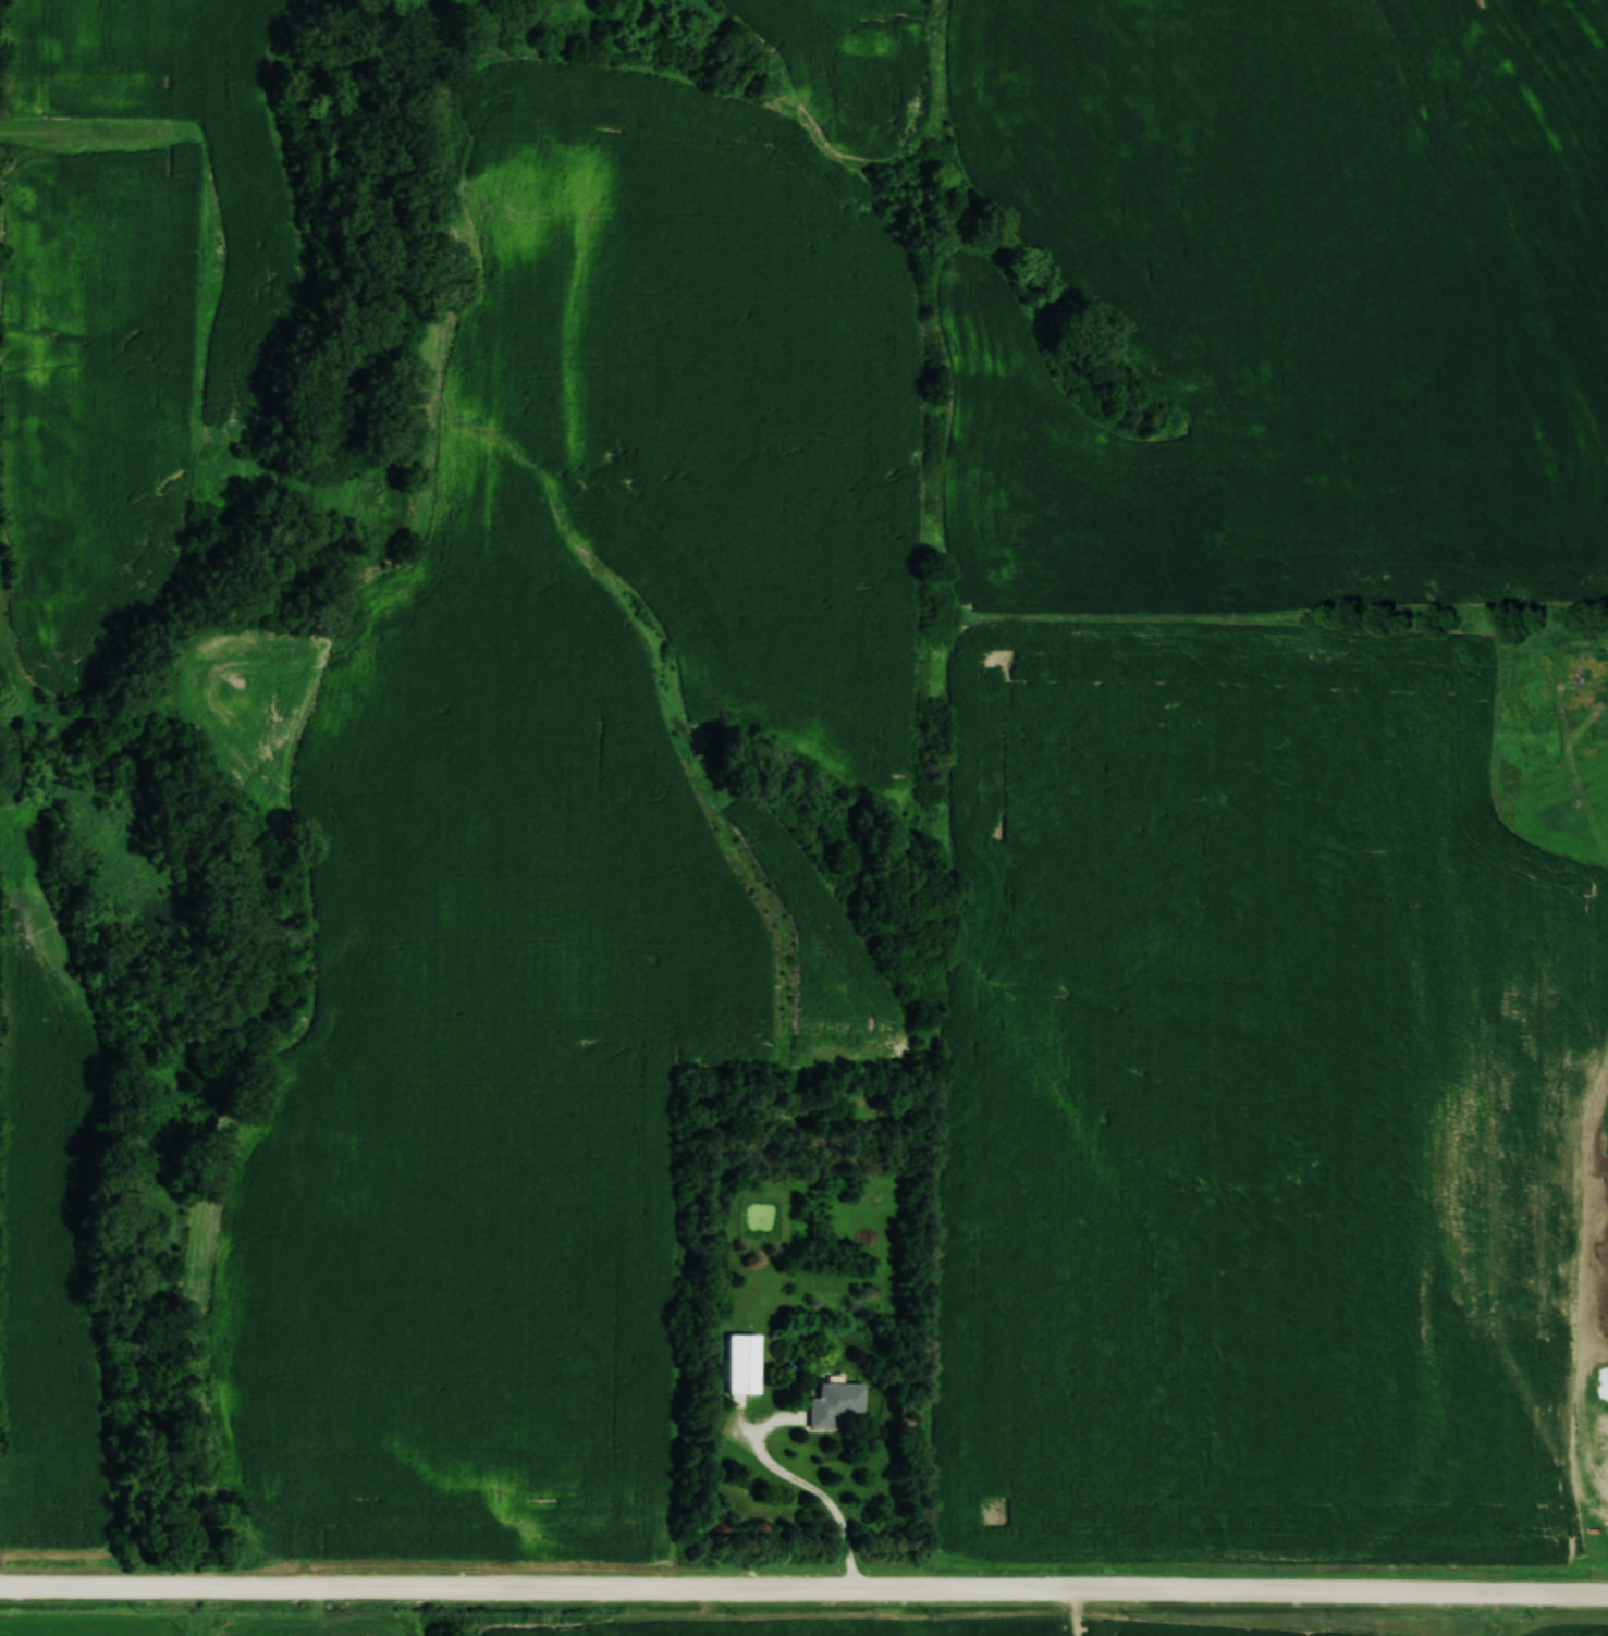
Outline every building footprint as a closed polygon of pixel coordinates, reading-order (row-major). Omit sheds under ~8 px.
[(760,1393),(760,1334),(729,1334),(729,1393),(760,1393)] [(865,1384),(820,1384),(820,1398),(809,1398),(809,1428),(834,1428),(834,1414),(865,1414),(865,1384)]
